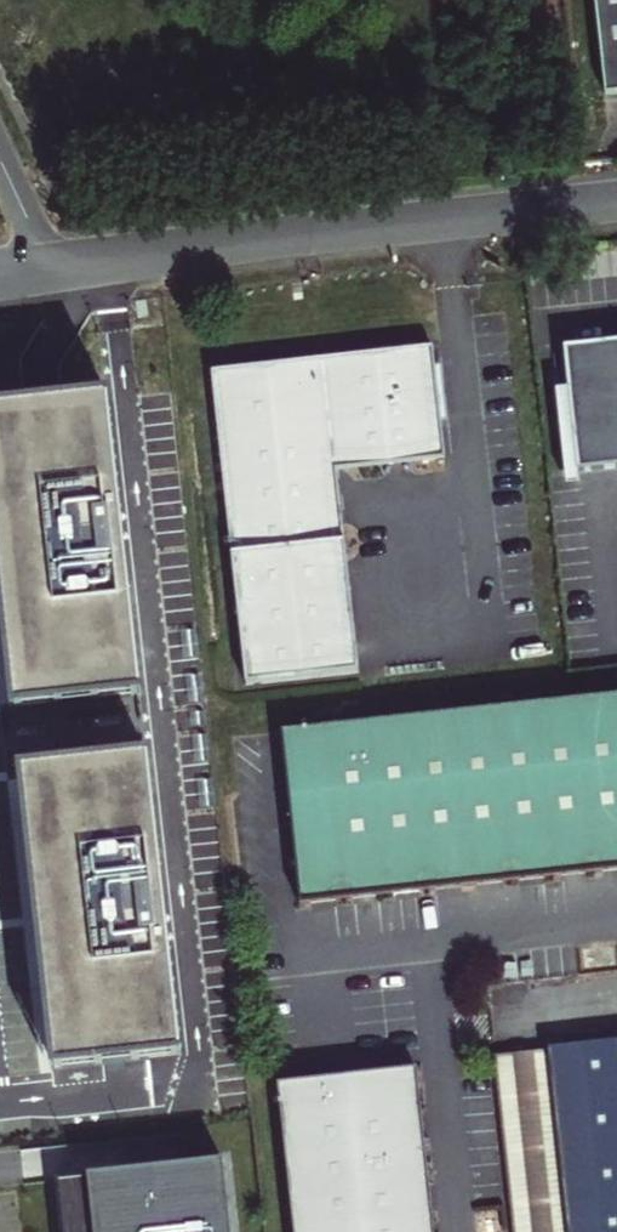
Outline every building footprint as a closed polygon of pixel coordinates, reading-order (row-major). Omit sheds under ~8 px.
[(603,96),(616,94),(616,0),(593,0),(603,96)] [(564,343),(576,464),(616,460),(616,338),(564,343)] [(434,345),(213,368),(245,681),(357,669),(336,465),(444,455),(441,418),(436,363),(434,345)] [(448,418),(443,363),(436,363),(441,418),(448,418)] [(143,696),(112,395),(0,406),(0,623),(9,710),(143,696)] [(281,731),(300,903),(616,868),(616,694),(281,731)] [(53,1071),(185,1056),(150,755),(18,770),(53,1071)] [(552,1054),(572,1231),(616,1231),(616,1047),(552,1054)] [(552,1054),(500,1060),(520,1231),(572,1231),(552,1054)] [(274,1085),(291,1231),(431,1231),(413,1068),(274,1085)] [(221,1163),(56,1181),(61,1231),(229,1231),(221,1163)]
